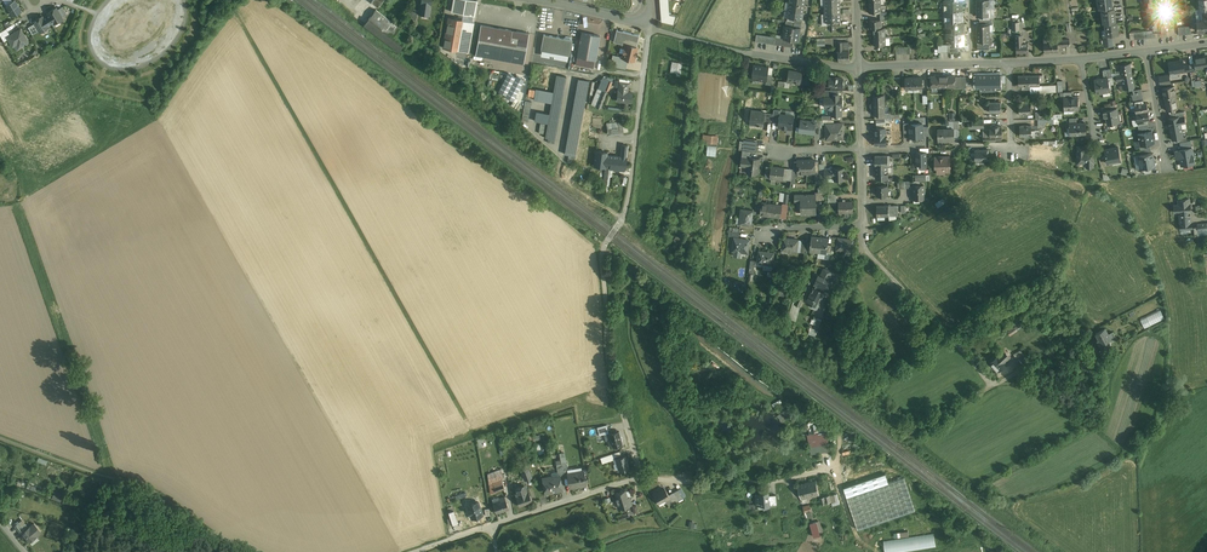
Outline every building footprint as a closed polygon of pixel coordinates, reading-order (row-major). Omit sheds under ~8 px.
[(15,0),(7,5),(13,15),(21,10),(15,0)] [(471,0),(453,0),(451,13),(475,17),(478,1),(471,0)] [(662,21),(673,23),(674,16),(669,15),(667,0),(660,0),(662,21)] [(945,5),(951,5),(951,10),(962,10),(962,0),(945,0),(945,5)] [(1099,1),(1100,8),(1099,8),(1099,9),(1102,8),(1113,7),(1112,0),(1099,0),(1099,1)] [(804,4),(790,2),(789,9),(803,11),(804,4)] [(421,4),(420,4),(419,13),(422,14),(423,14),(424,14),(429,15),(431,5),(430,5),(421,4)] [(880,4),(870,4),(870,12),(880,12),(881,12),(880,4)] [(840,5),(825,5),(826,13),(840,13),(840,5)] [(1165,5),(1151,7),(1153,7),(1154,11),(1152,11),(1153,18),(1152,18),(1169,17),(1168,5),(1165,5)] [(63,6),(57,9),(62,16),(67,13),(63,6)] [(56,7),(48,12),(49,14),(47,16),(51,23),(54,21),(54,22),(55,23),(63,18),(62,16),(57,9),(56,7)] [(1113,7),(1102,8),(1104,23),(1105,23),(1116,21),(1115,11),(1114,7),(1113,7)] [(418,10),(409,8),(408,17),(416,18),(418,10)] [(989,8),(977,8),(977,16),(989,16),(989,8)] [(400,27),(376,9),(369,18),(392,37),(400,27)] [(789,9),(788,16),(795,18),(802,19),(803,11),(789,9)] [(1200,9),(1196,10),(1197,21),(1198,31),(1205,30),(1205,31),(1206,31),(1206,9),(1200,9)] [(963,21),(962,10),(951,10),(945,10),(945,16),(951,16),(951,22),(963,22),(963,21)] [(826,13),(826,21),(828,21),(840,20),(840,13),(826,13)] [(42,15),(34,20),(41,31),(47,27),(49,26),(48,25),(44,17),(42,15)] [(392,37),(369,18),(366,16),(361,23),(372,31),(397,50),(401,44),(392,37)] [(1152,18),(1152,19),(1155,18),(1155,23),(1153,23),(1154,29),(1153,30),(1155,30),(1159,30),(1163,29),(1166,29),(1170,28),(1169,17),(1152,18)] [(474,23),(448,19),(443,49),(469,54),(474,23)] [(880,19),(870,20),(870,28),(874,28),(881,28),(881,19),(880,19)] [(963,21),(963,22),(951,22),(946,22),(946,27),(953,27),(953,33),(964,33),(964,21),(963,21)] [(1116,21),(1105,23),(1107,34),(1107,35),(1111,34),(1118,34),(1117,21),(1116,21)] [(529,33),(481,24),(475,54),(524,63),(529,33)] [(980,24),(977,24),(977,33),(989,33),(989,24),(986,24),(980,24)] [(801,28),(785,26),(784,38),(794,40),(799,40),(801,28)] [(1190,26),(1178,27),(1179,35),(1191,34),(1190,26)] [(10,35),(7,37),(13,46),(21,41),(23,44),(28,41),(21,28),(10,35)] [(881,28),(874,28),(874,36),(885,36),(885,28),(881,28)] [(639,35),(617,29),(614,42),(626,45),(630,46),(631,45),(636,47),(639,35)] [(600,35),(582,32),(580,40),(577,56),(595,59),(598,43),(600,35)] [(964,44),(964,33),(953,33),(947,33),(947,38),(953,38),(953,44),(954,44),(958,44),(964,44)] [(989,33),(977,33),(977,42),(990,42),(989,33)] [(565,38),(544,34),(541,50),(569,55),(572,39),(571,39),(571,37),(566,36),(565,38)] [(885,36),(874,36),(874,45),(885,45),(885,38),(885,36)] [(1021,36),(1016,36),(1016,53),(1028,52),(1028,43),(1021,43),(1021,36)] [(783,38),(776,37),(775,44),(782,45),(783,38)] [(794,40),(787,38),(786,46),(793,47),(794,40)] [(1058,40),(1044,41),(1045,52),(1058,51),(1058,40)] [(849,41),(838,42),(839,61),(850,60),(849,50),(849,41)] [(623,57),(626,58),(628,58),(628,59),(634,60),(635,56),(637,52),(636,51),(637,47),(636,47),(631,45),(630,46),(626,45),(625,48),(624,48),(623,53),(624,53),(623,57)] [(0,52),(0,88),(4,86),(3,81),(9,79),(0,52)] [(623,57),(612,54),(611,58),(615,59),(614,64),(624,67),(626,58),(623,57)] [(1194,58),(1196,69),(1206,67),(1206,56),(1194,58)] [(596,61),(577,57),(576,65),(594,68),(596,61)] [(1180,60),(1169,62),(1168,62),(1170,73),(1171,73),(1182,71),(1182,72),(1190,71),(1189,65),(1184,65),(1183,59),(1180,60)] [(682,64),(672,63),(671,72),(681,74),(682,64)] [(1130,63),(1120,65),(1121,75),(1127,74),(1132,73),(1130,63)] [(768,67),(754,65),(753,79),(766,80),(767,80),(768,73),(768,67)] [(1111,68),(1103,70),(1104,78),(1108,77),(1112,77),(1111,68)] [(795,70),(789,70),(788,81),(801,83),(802,72),(795,71),(795,70)] [(1132,73),(1127,74),(1121,75),(1122,80),(1124,89),(1135,87),(1132,73)] [(565,76),(556,74),(549,115),(558,117),(565,76)] [(955,76),(955,75),(943,76),(943,86),(955,86),(955,77),(955,76)] [(1030,75),(1018,76),(1019,86),(1030,86),(1030,75)] [(1040,75),(1030,75),(1030,86),(1040,85),(1040,75)] [(1167,75),(1160,76),(1159,76),(1161,85),(1170,83),(1169,78),(1167,79),(1167,75)] [(943,76),(932,76),(932,77),(932,86),(943,86),(943,76)] [(961,77),(955,77),(955,86),(955,88),(966,88),(966,76),(961,77)] [(1000,76),(989,77),(989,87),(1001,87),(1000,76)] [(843,78),(830,77),(829,83),(831,83),(831,86),(839,86),(842,86),(843,85),(843,84),(844,81),(843,80),(843,78)] [(914,77),(905,78),(906,88),(909,88),(914,88),(914,77)] [(922,77),(914,77),(914,88),(920,88),(923,88),(922,77)] [(1104,78),(1094,79),(1097,93),(1111,91),(1108,77),(1104,78)] [(588,80),(578,79),(571,119),(581,121),(588,80)] [(629,83),(619,81),(616,102),(632,104),(633,92),(628,91),(629,83)] [(1170,91),(1163,92),(1164,97),(1168,96),(1175,94),(1174,86),(1169,87),(1170,91)] [(598,89),(590,107),(600,111),(608,93),(598,89)] [(839,94),(833,94),(833,96),(825,97),(825,107),(830,107),(832,109),(832,115),(842,115),(842,107),(843,107),(842,96),(839,96),(839,94)] [(1168,96),(1164,97),(1167,110),(1178,108),(1175,94),(1168,96)] [(884,95),(873,96),(874,103),(873,104),(872,105),(872,106),(872,107),(873,108),(874,108),(874,115),(875,115),(885,115),(885,114),(884,95)] [(1064,97),(1064,109),(1065,109),(1065,108),(1073,108),(1079,108),(1078,97),(1064,97)] [(1036,103),(1026,103),(1026,100),(1023,100),(1023,103),(1019,103),(1019,114),(1031,113),(1031,108),(1036,108),(1036,103)] [(1001,102),(990,102),(990,112),(1001,112),(1001,102)] [(1144,103),(1134,104),(1136,111),(1136,113),(1148,111),(1147,102),(1144,103)] [(1114,108),(1104,110),(1104,111),(1105,117),(1107,117),(1108,124),(1119,122),(1119,121),(1117,114),(1118,114),(1117,108),(1114,108)] [(765,112),(752,110),(750,124),(759,125),(759,127),(760,127),(760,125),(763,125),(764,120),(765,112)] [(1148,111),(1136,113),(1137,121),(1147,119),(1147,120),(1150,119),(1148,111)] [(774,113),(765,112),(764,120),(773,121),(774,113)] [(794,116),(780,114),(779,126),(785,127),(786,129),(791,129),(792,128),(794,116)] [(1184,115),(1177,117),(1177,116),(1168,118),(1170,125),(1181,123),(1181,124),(1186,123),(1186,122),(1184,116),(1184,115)] [(885,118),(876,119),(876,127),(886,126),(886,118),(885,118)] [(816,122),(801,120),(800,127),(804,128),(803,132),(814,133),(815,126),(816,122)] [(983,120),(972,120),(973,128),(984,127),(983,120)] [(628,121),(617,122),(618,134),(629,133),(628,121)] [(617,122),(607,123),(608,135),(618,134),(617,122)] [(1085,122),(1070,123),(1070,135),(1086,134),(1085,122)] [(834,123),(826,124),(827,139),(840,138),(840,134),(843,134),(843,123),(834,123)] [(1170,125),(1169,125),(1170,129),(1171,128),(1172,134),(1171,134),(1172,139),(1174,139),(1184,137),(1183,137),(1181,124),(1181,123),(1170,125)] [(922,124),(910,124),(910,132),(910,137),(923,137),(923,135),(923,126),(922,124)] [(1031,125),(1020,125),(1020,135),(1032,135),(1032,130),(1031,125)] [(1002,126),(990,126),(990,128),(991,137),(995,136),(1000,136),(1002,136),(1002,126)] [(990,128),(983,128),(984,139),(984,137),(995,137),(995,136),(991,137),(990,128)] [(954,129),(938,129),(938,140),(955,140),(954,129)] [(1152,131),(1138,133),(1140,145),(1150,144),(1154,143),(1152,131)] [(876,134),(875,135),(875,145),(887,144),(886,134),(876,134)] [(719,137),(704,135),(703,143),(718,145),(719,137)] [(1180,142),(1181,149),(1192,147),(1190,140),(1188,141),(1180,142)] [(758,143),(744,141),(743,150),(750,151),(756,152),(758,143)] [(709,145),(708,155),(717,156),(718,145),(709,145)] [(1085,151),(1085,145),(1078,146),(1078,151),(1077,151),(1078,158),(1080,158),(1080,162),(1086,162),(1086,166),(1094,166),(1094,162),(1094,149),(1093,149),(1093,150),(1085,151)] [(608,153),(595,151),(593,168),(605,169),(602,191),(610,192),(613,170),(626,171),(627,159),(629,146),(622,146),(621,152),(614,151),(614,156),(608,155),(608,153)] [(1105,149),(1106,154),(1107,163),(1108,163),(1108,162),(1113,161),(1113,162),(1113,160),(1120,158),(1121,160),(1118,146),(1105,149)] [(1044,147),(1032,148),(1032,158),(1044,158),(1044,153),(1044,147)] [(1105,147),(1097,148),(1098,155),(1106,154),(1105,149),(1105,147)] [(1192,147),(1181,149),(1175,150),(1176,157),(1179,157),(1181,166),(1195,163),(1193,147),(1192,147)] [(987,149),(975,150),(975,153),(976,160),(980,160),(984,160),(987,160),(987,155),(987,149)] [(926,152),(916,152),(916,164),(927,164),(926,152)] [(1153,153),(1139,155),(1141,168),(1150,167),(1155,166),(1153,153)] [(887,155),(875,156),(876,166),(887,166),(887,155)] [(750,157),(742,156),(741,165),(748,166),(747,173),(758,174),(759,169),(758,169),(759,161),(760,161),(760,158),(750,157)] [(950,156),(935,157),(935,163),(937,163),(937,173),(945,173),(945,171),(950,171),(950,165),(950,158),(950,156)] [(806,160),(798,160),(798,162),(798,173),(807,173),(806,160)] [(815,160),(806,160),(807,173),(815,173),(815,172),(815,161),(815,160)] [(784,168),(772,166),(770,178),(783,179),(783,177),(784,169),(784,168)] [(887,166),(876,166),(876,178),(883,178),(888,178),(888,177),(888,173),(889,173),(889,172),(887,172),(887,166)] [(834,168),(824,169),(824,170),(824,175),(825,177),(834,177),(834,168)] [(844,168),(834,168),(834,177),(834,180),(845,180),(844,168)] [(888,185),(877,185),(877,195),(888,195),(888,185)] [(924,185),(913,185),(914,197),(919,197),(919,198),(925,198),(924,185)] [(810,194),(795,195),(795,202),(803,202),(803,213),(801,213),(801,214),(816,213),(816,199),(816,194),(815,194),(815,197),(810,197),(810,194)] [(938,207),(946,202),(943,198),(936,203),(938,207)] [(1189,198),(1178,199),(1179,204),(1174,205),(1176,205),(1177,212),(1179,212),(1180,223),(1181,229),(1193,228),(1192,222),(1191,222),(1190,211),(1191,211),(1191,210),(1190,204),(1190,203),(1189,203),(1189,198)] [(853,201),(839,201),(839,212),(853,212),(853,201)] [(770,203),(762,203),(760,215),(768,216),(770,203)] [(782,205),(770,203),(768,216),(781,218),(782,205)] [(889,205),(877,205),(877,216),(889,215),(889,205)] [(898,205),(889,205),(889,215),(898,215),(898,205)] [(753,211),(741,209),(740,218),(741,218),(740,224),(751,226),(753,211)] [(1197,224),(1198,227),(1199,234),(1206,233),(1206,234),(1206,223),(1197,224)] [(820,237),(816,237),(816,236),(812,236),(811,243),(810,250),(810,251),(810,250),(818,251),(818,252),(820,237)] [(824,238),(820,237),(818,252),(818,251),(826,252),(826,255),(828,245),(829,238),(824,237),(824,238)] [(846,239),(845,239),(845,238),(838,237),(837,249),(845,251),(846,249),(851,250),(852,250),(853,240),(846,239)] [(749,240),(734,238),(733,251),(741,252),(742,250),(748,251),(749,240)] [(798,240),(783,238),(782,250),(797,252),(798,240)] [(774,253),(759,251),(758,262),(764,263),(764,264),(773,265),(773,259),(774,253)] [(833,270),(824,268),(820,276),(829,280),(833,270)] [(820,276),(818,275),(814,283),(816,284),(814,287),(823,292),(825,288),(827,289),(829,285),(828,284),(829,280),(820,276)] [(823,292),(814,287),(808,300),(813,302),(818,304),(824,292),(823,292)] [(803,299),(798,297),(795,305),(800,307),(803,299)] [(1141,319),(1145,327),(1167,318),(1163,309),(1141,319)] [(1016,320),(1006,327),(1008,331),(1015,326),(1017,329),(1023,325),(1021,322),(1018,324),(1016,320)] [(1015,326),(1008,331),(1010,334),(1017,329),(1015,326)] [(1105,328),(1097,332),(1096,333),(1099,339),(1097,340),(1099,345),(1110,339),(1111,339),(1109,334),(1105,328)] [(1110,342),(1101,347),(1103,352),(1113,347),(1110,342)] [(1004,349),(991,362),(991,363),(999,371),(1007,364),(1005,362),(1011,356),(1004,349)] [(783,421),(790,416),(786,409),(778,414),(783,421)] [(622,443),(619,431),(606,434),(609,446),(622,443)] [(808,436),(812,455),(830,451),(826,432),(808,436)] [(478,438),(479,447),(487,447),(486,437),(478,438)] [(601,457),(602,462),(623,456),(621,450),(601,457)] [(629,467),(626,456),(616,458),(618,470),(629,467)] [(521,470),(525,480),(533,477),(530,467),(521,470)] [(487,473),(492,493),(507,489),(501,469),(487,473)] [(584,470),(568,474),(571,487),(587,484),(584,470)] [(559,475),(544,478),(546,492),(562,489),(559,475)] [(816,480),(798,485),(801,499),(820,494),(816,480)] [(519,495),(528,492),(526,485),(517,488),(519,495)] [(674,504),(669,497),(665,489),(654,495),(658,503),(665,499),(669,507),(674,504)] [(625,490),(616,493),(620,508),(629,505),(625,490)] [(52,498),(62,502),(64,495),(55,492),(52,498)] [(519,495),(516,496),(519,505),(531,501),(528,492),(519,495)] [(769,493),(757,494),(757,505),(769,505),(769,493)] [(839,493),(821,496),(822,503),(832,501),(833,504),(841,503),(839,493)] [(506,499),(493,504),(497,514),(509,509),(506,499)] [(478,502),(467,505),(472,519),(482,515),(478,502)] [(807,518),(815,516),(812,504),(804,505),(807,518)] [(451,511),(455,524),(460,522),(456,509),(451,511)] [(22,519),(15,525),(18,528),(19,527),(22,525),(25,523),(22,519)] [(813,521),(814,536),(823,535),(822,521),(813,521)] [(26,529),(25,529),(26,530),(23,533),(30,541),(34,538),(33,537),(35,535),(36,536),(41,532),(34,523),(26,529)] [(885,540),(887,551),(894,551),(938,546),(936,533),(885,540)]
